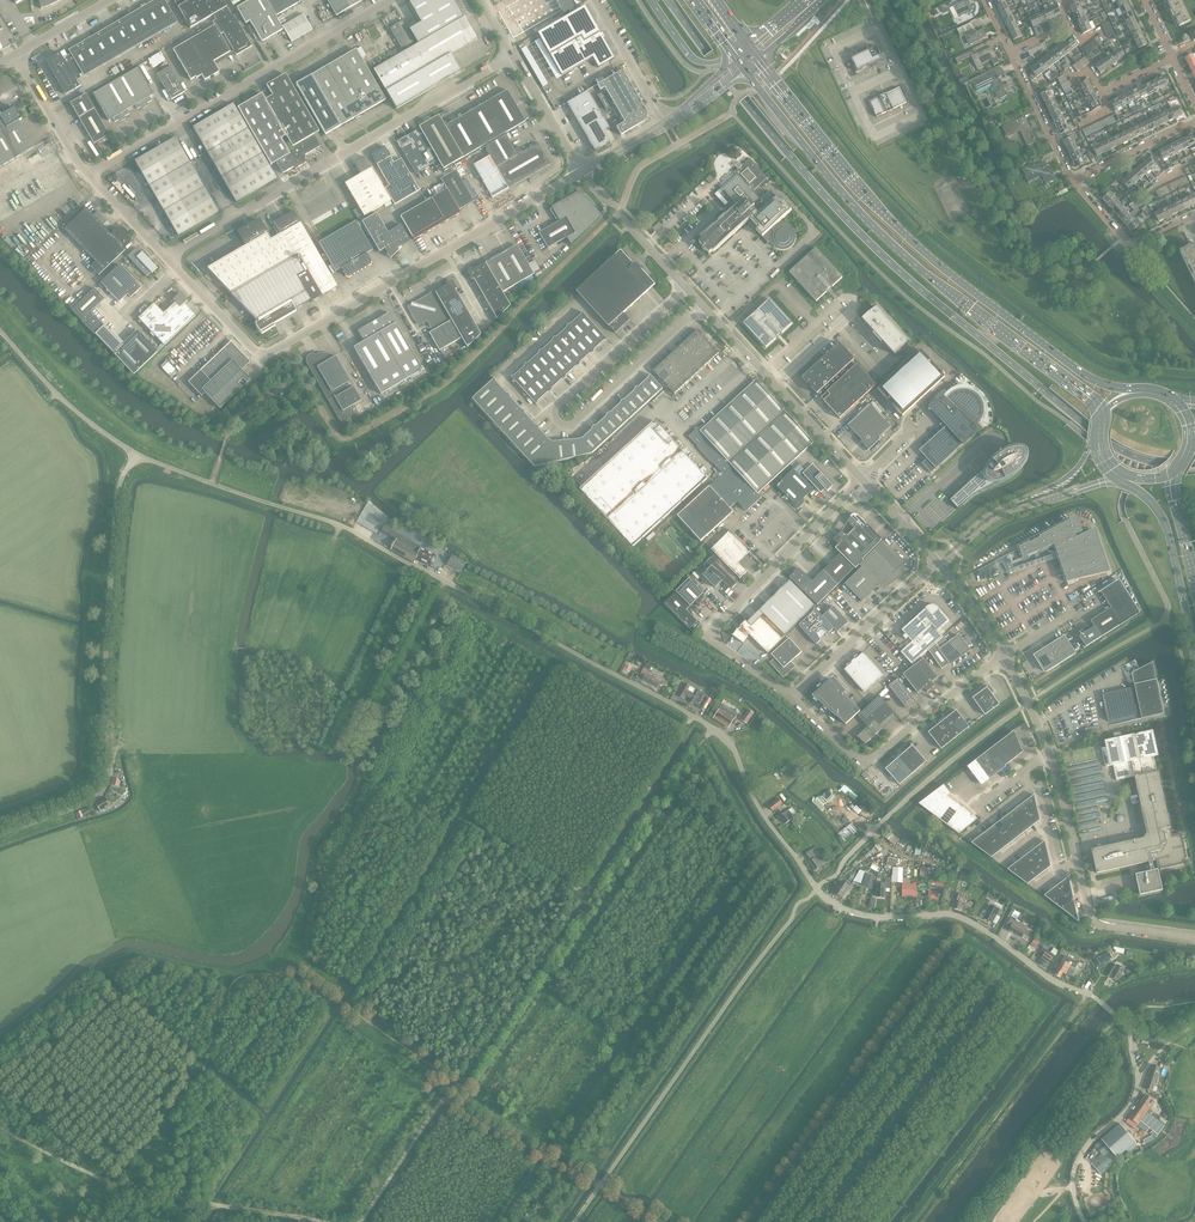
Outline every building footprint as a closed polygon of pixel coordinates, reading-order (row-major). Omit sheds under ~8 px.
[(42,1),(39,2),(42,9),(43,9),(48,7),(51,5),(53,5),(54,4),(56,3),(58,2),(60,1),(61,0),(42,0),(42,1)] [(48,64),(66,95),(77,88),(80,87),(76,81),(178,22),(165,0),(156,0),(69,50),(71,54),(63,58),(60,53),(46,61),(48,64)] [(178,7),(190,28),(213,15),(224,9),(227,7),(223,0),(174,0),(178,7)] [(268,38),(283,30),(266,0),(251,0),(237,8),(246,24),(250,21),(262,42),(268,38)] [(276,16),(301,2),(304,0),(267,0),(276,16)] [(344,12),(363,0),(328,0),(337,16),(344,12)] [(409,3),(421,23),(409,30),(417,44),(463,17),(453,0),(414,0),(409,3)] [(516,1),(531,28),(562,10),(564,14),(574,8),(570,0),(518,0),(516,1)] [(960,2),(953,6),(959,17),(973,11),(968,0),(959,0),(960,2)] [(1116,2),(1119,8),(1128,4),(1126,0),(1120,0),(1116,2)] [(1171,10),(1182,4),(1180,0),(1167,0),(1171,10)] [(1006,2),(998,7),(1001,13),(1009,9),(1006,2)] [(1070,7),(1074,14),(1082,10),(1079,3),(1070,7)] [(1128,4),(1119,8),(1123,15),(1131,11),(1128,4)] [(1182,4),(1171,10),(1180,27),(1191,22),(1182,4)] [(1057,6),(1050,9),(1054,18),(1061,14),(1057,6)] [(584,7),(537,34),(562,76),(593,58),(599,68),(614,59),(584,7)] [(229,18),(224,9),(213,15),(219,24),(229,18)] [(1009,9),(1001,13),(1004,20),(1012,16),(1009,9)] [(1050,9),(1043,12),(1047,21),(1054,18),(1050,9)] [(1082,10),(1074,14),(1077,21),(1085,16),(1082,10)] [(1131,11),(1123,15),(1126,22),(1134,18),(1131,11)] [(1043,12),(1036,16),(1040,24),(1047,21),(1043,12)] [(1035,13),(1028,16),(1033,27),(1040,24),(1036,16),(1035,13)] [(283,26),(292,42),(312,30),(303,14),(283,26)] [(219,24),(237,55),(252,46),(234,15),(229,18),(219,24)] [(1012,16),(1004,20),(1007,27),(1016,23),(1012,16)] [(1085,16),(1077,21),(1080,27),(1088,23),(1085,16)] [(461,72),(460,71),(452,57),(450,54),(451,53),(467,44),(469,42),(476,39),(475,38),(475,37),(473,34),(472,32),(468,26),(464,18),(463,18),(396,57),(374,70),(386,91),(396,109),(434,87),(447,74),(451,71),(455,75),(461,72)] [(1134,18),(1126,22),(1129,28),(1137,24),(1134,18)] [(381,19),(289,72),(326,135),(386,100),(369,72),(401,54),(381,19)] [(415,42),(403,21),(390,28),(402,49),(415,42)] [(972,22),(957,29),(959,33),(961,36),(964,35),(969,45),(970,45),(987,37),(983,29),(976,32),(975,33),(970,24),(972,23),(972,22)] [(1016,23),(1007,27),(1011,33),(1019,29),(1016,23)] [(1088,23),(1080,27),(1083,34),(1092,30),(1088,23)] [(1137,24),(1129,28),(1132,35),(1141,31),(1137,24)] [(173,50),(178,57),(191,80),(196,77),(197,79),(202,76),(205,81),(219,72),(213,62),(230,52),(215,26),(173,50)] [(1019,29),(1011,33),(1014,40),(1024,35),(1023,32),(1021,33),(1019,29)] [(1141,31),(1132,35),(1135,42),(1144,38),(1141,31)] [(1073,38),(1067,43),(1072,50),(1078,45),(1073,38)] [(1144,38),(1135,42),(1139,49),(1147,45),(1144,38)] [(1067,43),(1061,47),(1067,54),(1072,50),(1067,43)] [(856,68),(858,72),(883,60),(877,47),(875,47),(874,46),(872,47),(873,49),(862,53),(862,52),(860,53),(860,54),(851,59),(855,66),(854,66),(855,69),(856,68)] [(975,49),(955,59),(958,65),(962,63),(961,61),(971,56),(978,70),(984,67),(982,64),(991,60),(994,65),(999,63),(992,47),(977,54),(975,49)] [(1061,47),(1055,52),(1061,59),(1067,54),(1061,47)] [(1120,49),(1114,53),(1119,61),(1126,56),(1120,49)] [(161,52),(148,60),(153,68),(166,61),(161,52)] [(1055,52),(1049,56),(1055,64),(1061,59),(1055,52)] [(1114,53),(1108,57),(1113,65),(1119,61),(1114,53)] [(1188,64),(1194,61),(1194,60),(1193,54),(1185,58),(1188,64)] [(1049,56),(1043,61),(1049,68),(1055,64),(1049,56)] [(1108,57),(1102,61),(1107,69),(1113,65),(1108,57)] [(1043,61),(1037,65),(1043,73),(1045,75),(1051,71),(1049,68),(1043,61)] [(1107,69),(1102,61),(1095,66),(1101,73),(1107,69)] [(1043,73),(1037,65),(1031,70),(1034,73),(1031,75),(1034,80),(1043,73)] [(157,75),(169,95),(172,100),(185,92),(170,67),(168,68),(164,71),(157,75)] [(115,122),(119,120),(120,120),(120,121),(126,118),(125,117),(130,114),(127,110),(135,105),(137,109),(142,107),(143,108),(148,105),(147,104),(152,101),(150,97),(154,94),(138,68),(93,94),(108,121),(113,118),(115,122)] [(977,82),(973,84),(977,91),(991,85),(998,100),(1007,96),(999,79),(1000,79),(999,77),(1005,75),(1002,68),(990,74),(991,76),(989,77),(988,77),(985,78),(985,79),(977,83),(977,82)] [(606,80),(597,85),(600,90),(604,88),(606,90),(604,91),(598,95),(607,110),(611,107),(621,125),(616,128),(621,135),(625,133),(626,133),(630,130),(636,126),(637,126),(641,124),(642,123),(644,121),(646,118),(646,114),(645,112),(645,111),(626,79),(622,71),(621,72),(606,80)] [(262,94),(238,108),(271,165),(276,162),(283,174),(294,167),(295,169),(306,163),(304,160),(305,159),(305,158),(306,156),(305,156),(305,155),(321,146),(314,135),(319,132),(286,74),(267,85),(273,96),(266,100),(262,94)] [(1163,76),(1157,79),(1161,88),(1167,85),(1167,84),(1169,83),(1167,80),(1166,81),(1163,76)] [(1157,79),(1150,83),(1154,91),(1161,88),(1157,79)] [(1080,85),(1083,91),(1092,87),(1088,80),(1080,85)] [(1150,83),(1144,86),(1148,94),(1148,95),(1155,92),(1154,91),(1150,83)] [(1144,86),(1137,89),(1141,97),(1142,99),(1144,97),(1144,96),(1148,94),(1144,86)] [(1092,87),(1083,91),(1086,98),(1095,93),(1092,87)] [(879,98),(870,102),(875,111),(874,112),(877,117),(888,112),(888,113),(894,110),(894,109),(907,103),(900,88),(898,89),(898,88),(896,89),(897,89),(889,93),(888,93),(887,93),(887,94),(885,95),(879,97),(879,98)] [(1067,91),(1064,92),(1068,99),(1070,98),(1069,95),(1073,93),(1071,89),(1067,91)] [(1137,89),(1131,92),(1135,100),(1135,102),(1142,99),(1141,97),(1137,89)] [(507,90),(486,102),(445,126),(439,116),(435,118),(419,127),(443,169),(525,122),(519,111),(519,110),(517,106),(516,106),(507,90)] [(243,98),(244,100),(246,103),(258,96),(256,91),(243,98)] [(588,91),(567,103),(594,151),(610,142),(604,131),(609,128),(588,91)] [(1041,95),(1045,102),(1053,98),(1050,91),(1041,95)] [(1131,92),(1124,95),(1128,104),(1129,105),(1131,104),(1131,102),(1135,100),(1131,92)] [(1086,98),(1085,98),(1086,101),(1088,100),(1090,104),(1098,100),(1095,93),(1086,98)] [(82,97),(70,103),(79,118),(94,144),(110,135),(86,94),(82,97)] [(1120,97),(1118,98),(1122,107),(1122,108),(1125,107),(1124,106),(1128,104),(1124,95),(1123,94),(1120,96),(1120,97)] [(1053,98),(1045,102),(1048,109),(1056,104),(1053,98)] [(1118,98),(1111,101),(1115,110),(1116,111),(1118,110),(1118,109),(1122,107),(1118,98)] [(1098,100),(1090,104),(1088,105),(1090,107),(1091,107),(1093,111),(1101,107),(1098,100)] [(233,104),(193,128),(236,202),(276,179),(233,104)] [(1056,104),(1048,109),(1051,115),(1060,111),(1061,110),(1059,108),(1058,109),(1056,104)] [(1173,107),(1171,109),(1176,118),(1182,115),(1180,110),(1181,110),(1180,107),(1178,107),(1174,109),(1173,107)] [(34,148),(19,121),(22,119),(19,114),(20,113),(18,110),(17,111),(15,108),(0,117),(0,116),(0,167),(34,148)] [(1168,110),(1169,111),(1165,113),(1169,121),(1176,118),(1171,109),(1168,110)] [(1060,111),(1051,115),(1054,122),(1063,117),(1060,111)] [(1165,113),(1158,116),(1163,125),(1169,121),(1165,113)] [(1156,117),(1152,119),(1156,128),(1163,125),(1158,116),(1158,115),(1155,116),(1156,117)] [(1024,116),(1002,127),(1005,131),(1006,131),(1008,136),(1021,130),(1029,145),(1036,142),(1028,126),(1029,126),(1024,116)] [(1063,117),(1054,122),(1057,128),(1066,124),(1063,117)] [(1151,118),(1145,121),(1145,122),(1150,131),(1156,128),(1152,119),(1151,118)] [(1145,122),(1139,125),(1143,134),(1150,131),(1145,122)] [(1066,124),(1057,128),(1060,135),(1070,130),(1069,127),(1068,128),(1066,124)] [(1138,124),(1132,127),(1132,128),(1137,137),(1143,134),(1139,125),(1138,124)] [(1129,129),(1130,130),(1126,132),(1130,140),(1137,137),(1132,128),(1129,129)] [(419,129),(397,142),(400,148),(401,147),(416,174),(433,164),(437,161),(419,129)] [(1123,132),(1123,133),(1119,135),(1123,143),(1130,140),(1126,132),(1125,131),(1123,132)] [(518,155),(515,150),(506,134),(485,147),(509,188),(550,164),(538,143),(518,155)] [(1119,135),(1113,138),(1117,147),(1123,143),(1119,135)] [(1189,147),(1191,150),(1194,147),(1194,139),(1194,140),(1192,135),(1185,138),(1189,147)] [(1072,137),(1063,141),(1067,148),(1075,144),(1076,143),(1075,141),(1074,141),(1072,137)] [(175,138),(135,161),(164,211),(178,236),(219,212),(175,138)] [(1113,138),(1106,141),(1110,150),(1117,147),(1113,138)] [(1185,138),(1179,141),(1183,150),(1189,147),(1185,138)] [(1106,141),(1100,144),(1104,153),(1110,150),(1106,141)] [(1179,152),(1183,150),(1179,141),(1172,145),(1177,154),(1179,153),(1179,152)] [(1075,144),(1067,148),(1070,155),(1078,150),(1081,149),(1079,147),(1077,148),(1075,144)] [(1104,153),(1100,144),(1093,147),(1097,156),(1104,153)] [(1172,145),(1166,148),(1170,157),(1177,154),(1172,145)] [(371,154),(374,159),(389,185),(385,188),(395,205),(420,190),(409,172),(401,159),(394,163),(385,147),(371,154)] [(1166,148),(1159,151),(1161,156),(1160,156),(1161,160),(1163,159),(1163,160),(1167,158),(1168,159),(1170,157),(1166,148)] [(1078,150),(1070,155),(1073,161),(1082,157),(1078,150)] [(474,165),(481,178),(480,179),(482,182),(483,181),(492,198),(508,188),(490,156),(474,165)] [(361,174),(345,183),(364,216),(391,201),(372,167),(366,157),(355,164),(361,174)] [(1082,157),(1073,161),(1076,168),(1085,164),(1082,157)] [(713,222),(699,235),(702,238),(702,241),(699,243),(703,246),(702,246),(702,247),(703,247),(703,248),(703,249),(704,249),(704,250),(705,250),(706,250),(710,254),(712,252),(714,252),(715,252),(715,251),(718,248),(719,248),(722,245),(725,242),(726,242),(729,239),(729,238),(732,235),(733,235),(736,232),(739,229),(740,229),(743,226),(743,225),(746,222),(747,222),(748,221),(750,219),(751,219),(755,224),(754,225),(757,228),(756,229),(758,232),(761,235),(768,242),(771,241),(772,244),(773,246),(775,247),(778,249),(780,250),(783,250),(785,250),(787,249),(790,248),(792,246),(794,244),(795,242),(796,240),(796,237),(796,235),(795,232),(794,230),(793,228),(791,226),(789,225),(786,224),(784,224),(781,224),(779,224),(778,223),(792,210),(788,205),(788,204),(788,203),(787,202),(787,201),(786,201),(785,201),(784,201),(779,196),(776,199),(769,191),(761,198),(754,190),(756,188),(757,188),(768,178),(767,178),(765,175),(750,159),(750,158),(742,165),(740,163),(740,162),(735,166),(736,167),(738,169),(735,172),(734,173),(735,173),(736,174),(729,180),(714,194),(724,204),(724,205),(725,206),(725,211),(723,212),(723,213),(717,218),(718,220),(716,223),(715,223),(714,221),(713,222)] [(1150,158),(1144,163),(1150,170),(1156,165),(1150,158)] [(437,172),(442,169),(437,161),(433,164),(437,172)] [(1165,161),(1161,164),(1165,171),(1172,167),(1171,165),(1168,166),(1165,161)] [(1031,169),(1029,165),(1022,169),(1028,181),(1042,175),(1047,184),(1054,181),(1045,162),(1031,169)] [(1144,163),(1139,167),(1145,175),(1150,170),(1144,163)] [(1139,167),(1133,172),(1139,179),(1145,175),(1139,167)] [(441,179),(459,210),(474,201),(456,170),(441,179)] [(1133,172),(1128,177),(1134,184),(1139,179),(1133,172)] [(1134,184),(1128,177),(1122,182),(1128,189),(1127,189),(1130,192),(1133,190),(1131,187),(1134,184)] [(414,240),(423,235),(461,213),(459,210),(447,190),(400,216),(414,240)] [(602,216),(596,210),(598,209),(585,195),(584,196),(579,191),(573,195),(572,193),(556,202),(557,204),(551,207),(552,209),(550,210),(554,216),(553,216),(554,216),(555,218),(554,218),(555,219),(555,218),(556,220),(558,219),(559,221),(539,233),(548,248),(566,238),(571,246),(602,216)] [(1110,192),(1103,199),(1108,204),(1115,198),(1116,197),(1114,195),(1113,196),(1110,192)] [(1188,197),(1181,200),(1185,209),(1192,206),(1188,197)] [(1115,198),(1108,204),(1112,210),(1120,203),(1119,200),(1118,201),(1115,198)] [(1180,199),(1174,202),(1174,204),(1175,204),(1179,212),(1185,209),(1181,200),(1180,199)] [(1120,203),(1112,210),(1117,215),(1124,209),(1125,208),(1123,206),(1122,207),(1120,203)] [(1174,204),(1168,207),(1172,215),(1179,212),(1175,204),(1174,204)] [(1165,207),(1166,208),(1161,210),(1166,219),(1172,215),(1168,207),(1167,206),(1165,207)] [(109,232),(107,230),(86,208),(65,229),(96,262),(91,267),(99,275),(126,250),(124,248),(125,247),(132,240),(126,234),(126,233),(126,232),(126,231),(125,231),(122,230),(122,229),(113,229),(113,231),(110,231),(109,232)] [(1147,208),(1144,211),(1143,212),(1148,217),(1151,214),(1149,210),(1147,208)] [(1124,209),(1117,215),(1122,221),(1129,214),(1130,214),(1128,212),(1127,212),(1124,209)] [(1158,210),(1159,211),(1155,213),(1158,219),(1159,222),(1166,219),(1161,210),(1161,209),(1158,210)] [(285,216),(274,222),(281,234),(294,257),(295,256),(304,272),(297,277),(311,301),(310,301),(311,302),(337,287),(314,246),(300,223),(301,223),(294,211),(285,216)] [(377,213),(362,222),(380,252),(385,248),(388,253),(387,254),(391,258),(399,251),(398,250),(397,248),(409,241),(410,241),(401,225),(388,233),(377,213)] [(1129,214),(1122,221),(1127,226),(1135,218),(1133,216),(1132,218),(1129,214)] [(1136,218),(1135,218),(1127,226),(1131,232),(1136,228),(1138,230),(1143,226),(1136,218)] [(207,268),(220,281),(231,293),(294,257),(281,234),(271,240),(267,234),(265,235),(264,234),(266,232),(259,220),(239,232),(245,244),(248,243),(249,244),(207,268)] [(342,268),(346,276),(349,277),(371,265),(371,262),(366,254),(373,250),(356,221),(319,243),(335,272),(342,268)] [(499,287),(502,292),(502,293),(534,274),(517,245),(486,264),(490,271),(493,276),(496,282),(499,287)] [(1185,249),(1179,252),(1180,252),(1194,283),(1194,247),(1194,245),(1185,249)] [(142,252),(142,253),(137,248),(128,256),(147,277),(151,272),(152,273),(158,268),(142,252)] [(826,291),(827,290),(828,291),(829,291),(830,291),(831,290),(831,289),(831,288),(830,287),(831,286),(832,287),(843,278),(816,248),(790,272),(817,302),(827,292),(826,291)] [(577,291),(579,293),(616,334),(630,320),(624,313),(655,284),(642,269),(641,269),(640,268),(640,267),(640,266),(638,264),(637,265),(636,265),(635,265),(634,265),(621,250),(577,291)] [(295,256),(294,257),(231,293),(253,316),(257,321),(256,321),(256,322),(256,324),(256,325),(257,326),(257,327),(258,328),(259,330),(260,331),(261,332),(263,333),(275,326),(274,324),(296,311),(295,309),(310,301),(311,301),(297,277),(304,272),(295,256)] [(468,272),(468,273),(472,280),(474,279),(474,280),(490,271),(486,264),(485,263),(474,269),(473,269),(473,268),(472,268),(471,268),(470,268),(469,268),(468,269),(468,270),(467,271),(467,272),(468,272)] [(131,298),(139,290),(141,288),(136,283),(136,282),(119,265),(101,282),(120,302),(128,294),(131,298)] [(490,271),(474,280),(477,286),(493,276),(490,271)] [(493,276),(477,286),(480,291),(496,282),(493,276)] [(446,285),(443,287),(448,296),(456,291),(455,290),(457,289),(452,282),(452,281),(451,281),(450,280),(449,280),(448,280),(448,281),(447,281),(447,282),(446,282),(446,283),(446,284),(446,285)] [(496,282),(480,291),(483,296),(499,287),(496,282)] [(443,287),(435,292),(440,301),(448,296),(443,287)] [(499,287),(483,296),(486,301),(502,292),(499,287)] [(95,288),(72,310),(95,334),(104,325),(91,312),(105,299),(95,288)] [(456,291),(448,296),(440,301),(443,306),(459,297),(456,291)] [(435,292),(415,303),(408,307),(419,325),(427,320),(429,322),(428,322),(430,327),(431,326),(434,330),(429,333),(439,351),(462,338),(461,337),(458,332),(455,327),(452,321),(449,316),(446,311),(443,306),(440,301),(435,292)] [(502,292),(486,301),(489,306),(505,297),(502,293),(502,292)] [(196,316),(186,306),(184,304),(187,301),(180,293),(173,300),(175,303),(164,314),(154,304),(138,318),(164,346),(196,316)] [(459,297),(443,306),(446,311),(462,302),(459,297)] [(505,297),(489,306),(492,312),(508,302),(505,297)] [(775,337),(776,336),(778,337),(779,337),(780,337),(780,336),(781,336),(781,335),(781,334),(780,333),(781,332),(782,333),(792,324),(770,299),(743,323),(766,348),(777,338),(775,337)] [(462,302),(446,311),(449,316),(465,307),(462,302)] [(508,302),(492,312),(495,316),(495,317),(497,319),(510,306),(508,302)] [(878,305),(866,317),(862,320),(874,333),(873,334),(882,343),(883,342),(895,355),(910,341),(910,340),(910,341),(878,306),(878,305)] [(465,307),(449,316),(452,321),(468,312),(465,307)] [(468,312),(452,321),(455,327),(471,317),(468,312)] [(581,315),(576,320),(588,332),(595,326),(582,312),(581,315)] [(389,313),(374,322),(407,379),(423,370),(389,313)] [(471,317),(455,327),(458,332),(474,323),(471,317)] [(571,324),(568,325),(581,339),(588,332),(576,320),(571,324)] [(374,322),(371,323),(358,331),(364,341),(354,347),(381,394),(407,379),(374,322)] [(474,323),(458,332),(461,337),(477,328),(474,323)] [(104,325),(95,334),(113,353),(122,344),(104,325)] [(567,328),(562,333),(574,345),(581,339),(568,325),(567,328)] [(595,326),(588,332),(600,345),(605,341),(608,340),(595,326)] [(477,328),(461,337),(462,338),(467,348),(481,334),(480,332),(480,333),(477,328)] [(122,344),(113,353),(134,375),(158,352),(137,330),(122,344)] [(654,371),(661,378),(666,384),(675,394),(719,353),(697,330),(654,371)] [(588,332),(581,339),(594,353),(595,350),(600,345),(588,332)] [(557,337),(554,338),(567,352),(574,345),(562,333),(557,337)] [(553,341),(548,346),(560,358),(567,352),(554,338),(553,341)] [(581,339),(574,345),(586,358),(591,354),(594,353),(581,339)] [(211,361),(201,371),(189,382),(202,396),(205,393),(220,409),(251,379),(242,370),(250,362),(231,342),(214,358),(214,360),(211,361)] [(802,378),(808,384),(817,394),(854,360),(839,344),(802,378)] [(574,345),(567,352),(580,366),(581,363),(586,358),(574,345)] [(543,350),(540,351),(553,365),(560,358),(548,346),(543,350)] [(878,389),(888,400),(903,416),(945,377),(944,376),(945,375),(945,374),(944,372),(942,372),(941,373),(921,350),(878,389)] [(539,354),(534,359),(546,371),(553,365),(540,351),(539,354)] [(567,352),(560,358),(572,371),(576,367),(580,366),(567,352)] [(314,353),(313,353),(312,353),(311,354),(310,354),(309,355),(308,356),(307,357),(307,358),(306,359),(306,360),(306,361),(306,362),(306,363),(307,363),(307,364),(328,401),(329,401),(329,402),(339,420),(340,421),(341,421),(341,422),(342,422),(343,423),(344,423),(345,423),(346,423),(347,423),(348,423),(349,423),(349,422),(350,422),(351,421),(352,420),(352,419),(353,418),(353,417),(353,408),(353,407),(353,406),(353,405),(361,400),(354,387),(351,388),(347,383),(350,381),(336,356),(333,358),(333,357),(332,356),(331,355),(330,354),(329,354),(328,354),(327,353),(326,353),(317,353),(317,354),(314,354),(314,353)] [(560,358),(553,365),(566,379),(567,376),(572,371),(560,358)] [(529,363),(526,364),(538,378),(546,371),(534,359),(529,363)] [(525,367),(520,371),(531,384),(538,378),(526,364),(525,367)] [(553,365),(546,371),(558,384),(562,380),(566,379),(553,365)] [(857,365),(823,396),(824,396),(822,398),(824,401),(840,419),(877,385),(857,365)] [(515,376),(511,377),(524,391),(531,384),(520,371),(515,376)] [(546,371),(538,378),(552,392),(553,389),(558,384),(546,371)] [(649,378),(644,382),(656,395),(663,389),(650,374),(649,378)] [(502,387),(496,382),(496,378),(473,399),(480,407),(502,387)] [(538,378),(531,384),(543,397),(548,393),(552,392),(538,378)] [(678,516),(683,521),(701,541),(733,512),(730,508),(733,505),(737,502),(746,512),(762,497),(758,494),(767,485),(814,442),(756,380),(705,427),(703,425),(700,428),(700,431),(695,431),(689,436),(723,474),(717,480),(714,482),(710,486),(678,516)] [(639,387),(636,388),(649,402),(656,395),(644,382),(639,387)] [(531,384),(524,391),(537,405),(539,402),(543,397),(531,384)] [(480,407),(488,415),(510,394),(507,393),(502,387),(480,407)] [(635,391),(630,395),(642,408),(649,402),(636,388),(635,391)] [(950,395),(948,396),(947,399),(942,395),(933,403),(947,418),(945,419),(947,423),(950,421),(951,422),(920,451),(936,469),(972,437),(982,428),(978,425),(980,422),(981,421),(982,419),(983,416),(984,414),(984,412),(984,409),(984,407),(984,405),(983,403),(982,400),(981,398),(980,396),(978,395),(976,393),(974,392),(972,391),(970,390),(967,390),(965,389),(963,389),(960,390),(958,390),(956,391),(954,392),(952,393),(950,395)] [(488,415),(495,423),(516,403),(511,398),(510,394),(488,415)] [(625,400),(622,400),(635,415),(642,408),(630,395),(625,400)] [(621,404),(616,408),(628,421),(635,415),(622,400),(622,401),(621,404)] [(495,423),(502,431),(525,410),(522,409),(516,403),(495,423)] [(871,405),(848,425),(863,441),(861,442),(868,450),(880,439),(879,438),(891,427),(871,405)] [(611,413),(608,413),(621,428),(628,421),(616,408),(611,413)] [(525,410),(502,431),(509,439),(531,419),(526,413),(525,410)] [(607,417),(602,421),(614,434),(621,428),(608,413),(607,417)] [(509,439),(517,447),(539,426),(536,425),(531,419),(509,439)] [(582,489),(582,488),(580,489),(633,547),(708,479),(674,442),(675,441),(674,441),(673,441),(661,428),(662,427),(661,427),(660,427),(655,421),(602,470),(606,474),(585,494),(581,490),(582,489)] [(597,426),(594,426),(607,441),(614,434),(602,421),(597,426)] [(517,447),(524,455),(545,435),(540,429),(539,426),(517,447)] [(592,430),(588,434),(600,447),(607,441),(594,426),(592,430)] [(579,439),(566,441),(563,461),(592,454),(600,447),(588,434),(583,438),(579,439)] [(524,455),(535,467),(552,441),(551,441),(545,435),(524,455)] [(552,441),(535,467),(536,467),(563,461),(566,441),(554,442),(552,441)] [(997,458),(993,461),(974,479),(973,479),(974,479),(969,483),(959,492),(955,496),(950,500),(959,509),(970,499),(972,497),(974,496),(976,495),(979,493),(983,491),(995,485),(994,482),(996,482),(997,482),(998,482),(1000,481),(1002,481),(1003,480),(1005,479),(1007,478),(1009,477),(1011,476),(1013,475),(1014,474),(1016,473),(1018,471),(1019,470),(1021,468),(1022,467),(1023,465),(1024,464),(1024,463),(1025,462),(1026,461),(1026,460),(1026,459),(1027,458),(1027,457),(1027,456),(1027,455),(1027,454),(1027,453),(1027,452),(1026,452),(1026,451),(1025,450),(1024,450),(1023,449),(1022,449),(1021,449),(1020,448),(1019,448),(1017,448),(1016,449),(1015,449),(1014,449),(1013,449),(1011,450),(1009,450),(1008,451),(1006,452),(1004,453),(1002,454),(1001,455),(1000,456),(998,457),(997,458)] [(927,459),(923,463),(931,473),(936,468),(927,459)] [(831,488),(831,484),(821,473),(813,464),(803,473),(821,493),(825,489),(828,491),(831,488)] [(804,503),(804,502),(802,500),(813,489),(794,469),(777,486),(792,502),(791,503),(798,509),(804,503)] [(426,512),(423,517),(430,521),(433,515),(426,512)] [(851,516),(863,528),(867,524),(862,519),(861,519),(860,519),(860,518),(860,517),(859,517),(859,516),(858,515),(857,515),(856,514),(855,514),(854,514),(854,515),(853,515),(852,515),(852,516),(851,516)] [(851,517),(847,522),(848,522),(851,525),(855,529),(851,532),(871,552),(878,544),(871,536),(863,528),(851,516),(851,517)] [(1010,555),(1004,558),(1006,564),(1012,562),(1012,563),(1023,558),(1024,560),(1030,557),(1029,556),(1030,555),(1030,556),(1031,556),(1032,556),(1033,556),(1033,555),(1034,555),(1034,554),(1033,554),(1034,554),(1036,559),(1040,558),(1039,552),(1041,551),(1042,553),(1050,550),(1049,547),(1050,547),(1051,547),(1051,548),(1052,548),(1053,548),(1053,547),(1054,547),(1054,546),(1054,545),(1066,583),(1110,572),(1096,529),(1077,537),(1077,536),(1078,536),(1083,533),(1078,516),(1039,536),(1040,538),(1031,542),(1030,542),(1030,541),(1019,547),(1019,549),(1009,554),(1010,555)] [(867,524),(863,528),(871,536),(875,533),(873,531),(874,531),(867,524)] [(416,558),(431,565),(436,555),(425,550),(426,549),(421,547),(384,525),(383,528),(381,527),(381,528),(382,529),(381,531),(397,539),(391,550),(414,563),(416,558)] [(747,572),(742,567),(739,563),(751,550),(731,530),(711,550),(740,578),(747,572)] [(841,534),(839,536),(837,537),(835,538),(833,539),(839,545),(835,548),(856,568),(859,565),(864,561),(863,560),(871,552),(851,532),(848,536),(845,533),(843,531),(842,530),(842,531),(841,532),(841,533),(840,534),(841,534)] [(875,533),(871,536),(878,544),(882,541),(881,540),(882,540),(882,539),(877,534),(876,534),(875,533)] [(864,561),(859,565),(862,567),(845,584),(862,602),(881,582),(887,582),(889,585),(891,583),(893,582),(894,581),(896,580),(897,578),(899,577),(900,576),(902,574),(903,573),(903,571),(904,569),(904,567),(903,565),(903,563),(902,561),(901,560),(900,558),(886,544),(886,543),(884,541),(864,561)] [(808,576),(803,571),(801,569),(800,569),(798,569),(797,570),(790,577),(818,605),(830,592),(854,569),(840,554),(826,568),(813,581),(808,576)] [(708,570),(703,575),(716,588),(723,581),(732,589),(737,584),(720,567),(722,565),(714,555),(704,566),(708,570)] [(452,556),(448,562),(447,563),(461,571),(466,564),(452,556)] [(698,621),(694,617),(687,610),(695,602),(700,607),(708,598),(689,579),(665,604),(690,629),(698,621)] [(1086,647),(1101,637),(1121,624),(1121,625),(1125,622),(1139,613),(1118,580),(1104,589),(1100,591),(1101,592),(1111,608),(1091,621),(1095,627),(1079,636),(1086,647)] [(792,584),(787,588),(785,586),(768,603),(770,606),(765,610),(788,634),(793,629),(810,612),(806,608),(811,603),(792,584)] [(838,632),(844,627),(849,623),(843,616),(834,606),(823,616),(838,632)] [(912,665),(925,653),(928,650),(943,637),(938,631),(949,620),(939,609),(938,609),(937,608),(936,607),(935,607),(934,607),(934,606),(932,606),(930,607),(929,607),(928,608),(927,608),(902,630),(906,634),(903,637),(906,640),(909,637),(912,641),(901,652),(912,665)] [(834,629),(815,609),(799,625),(817,645),(817,644),(821,641),(820,638),(817,633),(822,628),(827,632),(829,633),(833,629),(834,629)] [(738,629),(737,629),(738,629),(733,635),(744,643),(748,637),(749,637),(747,636),(749,634),(768,653),(785,636),(764,614),(752,626),(746,620),(745,620),(746,621),(741,626),(740,625),(740,626),(741,627),(738,630),(738,629)] [(1066,660),(1076,653),(1065,635),(1055,642),(1066,660)] [(951,664),(970,650),(959,636),(949,643),(943,637),(928,650),(942,669),(950,663),(951,664)] [(772,654),(773,656),(775,659),(771,663),(784,677),(795,666),(791,662),(802,652),(789,638),(772,654)] [(1055,642),(1045,648),(1056,666),(1066,660),(1055,642)] [(1056,666),(1045,648),(1040,651),(1041,652),(1039,653),(1039,654),(1037,656),(1041,661),(1040,662),(1046,672),(1056,666)] [(851,662),(851,663),(844,670),(864,692),(884,674),(864,652),(857,659),(855,659),(854,659),(853,660),(852,661),(851,662)] [(932,682),(939,677),(924,658),(903,674),(918,693),(924,688),(927,692),(935,686),(932,682)] [(1135,687),(1102,694),(1109,726),(1142,719),(1164,714),(1164,713),(1153,662),(1132,673),(1132,675),(1130,676),(1132,678),(1133,678),(1135,687)] [(648,670),(644,668),(641,675),(644,677),(643,679),(658,687),(661,682),(662,679),(657,676),(655,678),(647,673),(648,670)] [(889,686),(905,707),(907,710),(917,702),(898,679),(889,686)] [(817,700),(819,699),(846,724),(861,711),(844,693),(846,691),(840,684),(839,686),(841,688),(841,689),(832,680),(827,684),(826,683),(813,695),(817,700)] [(683,698),(685,695),(691,699),(690,702),(694,704),(701,692),(697,689),(696,690),(690,686),(686,683),(679,696),(683,698)] [(992,693),(993,692),(992,691),(993,691),(992,690),(992,689),(991,688),(990,687),(989,686),(984,690),(973,698),(985,715),(1000,705),(993,695),(992,693)] [(858,715),(859,717),(868,726),(868,727),(866,729),(865,729),(858,736),(857,736),(866,744),(866,743),(872,737),(873,738),(873,737),(872,737),(875,735),(876,735),(882,729),(883,729),(880,726),(894,713),(879,696),(872,703),(858,715)] [(711,700),(708,698),(702,709),(705,711),(711,700)] [(723,705),(716,714),(731,724),(737,714),(723,705)] [(749,710),(742,720),(747,723),(754,713),(749,710)] [(942,719),(941,719),(956,738),(970,727),(956,710),(947,718),(948,718),(946,720),(944,718),(943,718),(942,718),(942,719)] [(938,725),(937,725),(928,732),(942,749),(956,738),(941,719),(940,720),(939,721),(938,722),(940,724),(938,726),(938,725)] [(1154,870),(1152,861),(1156,860),(1157,868),(1160,867),(1161,870),(1184,865),(1183,862),(1185,859),(1188,858),(1183,835),(1180,836),(1180,833),(1172,834),(1158,771),(1157,771),(1154,756),(1158,755),(1153,730),(1138,733),(1138,734),(1134,735),(1134,734),(1105,741),(1106,747),(1102,748),(1106,767),(1113,765),(1117,780),(1134,776),(1147,833),(1144,838),(1091,849),(1097,873),(1149,862),(1151,871),(1136,874),(1140,895),(1162,890),(1158,869),(1154,870)] [(1000,742),(992,748),(1005,766),(1018,756),(1022,753),(1014,731),(1000,742)] [(898,755),(913,773),(927,762),(913,745),(904,753),(904,754),(903,756),(901,754),(899,754),(898,755)] [(992,748),(984,754),(998,773),(1006,767),(1005,766),(992,748)] [(984,754),(976,760),(990,779),(998,773),(984,754)] [(895,761),(894,761),(886,769),(900,785),(913,773),(898,755),(897,756),(896,757),(895,758),(897,760),(895,762),(895,761)] [(990,779),(976,760),(968,767),(969,768),(969,769),(982,785),(990,779)] [(112,785),(119,787),(120,781),(118,781),(119,779),(113,778),(112,785)] [(919,804),(921,805),(936,817),(956,802),(947,796),(951,794),(944,785),(919,804)] [(111,789),(107,795),(114,799),(118,792),(111,789)] [(1034,795),(978,838),(972,843),(992,857),(1040,820),(1034,795)] [(105,798),(96,803),(100,811),(110,806),(105,798)] [(779,799),(769,806),(773,811),(782,803),(779,799)] [(956,802),(936,817),(947,825),(966,810),(956,802)] [(789,810),(786,812),(780,816),(786,824),(791,820),(794,818),(789,810)] [(966,810),(947,825),(959,834),(971,824),(978,819),(966,810)] [(890,832),(885,837),(895,845),(900,840),(890,832)] [(1045,841),(1008,869),(1028,884),(1051,866),(1045,841)] [(816,854),(813,849),(805,854),(809,859),(816,854)] [(818,856),(810,862),(816,870),(824,864),(824,865),(826,863),(824,860),(822,862),(818,856)] [(889,858),(888,865),(906,867),(906,860),(889,858)] [(879,867),(873,863),(870,868),(877,871),(879,867)] [(892,876),(892,882),(903,882),(903,895),(917,895),(917,884),(917,883),(914,883),(914,884),(910,884),(910,879),(903,878),(903,868),(893,867),(893,876),(892,876)] [(913,868),(904,868),(903,878),(913,878),(913,868)] [(921,868),(920,876),(937,876),(938,873),(944,873),(944,868),(921,868)] [(854,881),(861,884),(865,872),(860,870),(854,881)] [(962,873),(959,878),(969,883),(971,878),(962,873)] [(861,887),(861,889),(871,893),(875,879),(865,876),(861,887)] [(1069,877),(1047,894),(1044,895),(1079,921),(1069,877)] [(886,884),(877,883),(876,896),(885,897),(886,888),(890,888),(891,879),(886,879),(886,884)] [(842,881),(835,892),(842,897),(849,886),(851,883),(848,880),(846,883),(842,881)] [(936,880),(936,888),(944,888),(944,880),(936,880)] [(959,893),(954,908),(960,910),(965,895),(959,893)] [(984,918),(992,922),(996,915),(1000,917),(1003,910),(994,905),(993,907),(991,906),(990,905),(987,910),(988,910),(984,918)] [(1007,925),(1008,923),(1012,925),(1009,930),(1022,938),(1026,931),(1024,930),(1026,926),(1011,918),(1007,925)] [(1043,947),(1038,956),(1042,958),(1048,963),(1054,955),(1043,947)] [(1109,952),(1097,959),(1100,964),(1112,957),(1109,952)] [(1065,956),(1055,975),(1060,978),(1063,972),(1066,974),(1071,965),(1076,968),(1079,963),(1066,956),(1065,956)] [(1117,964),(1110,977),(1118,981),(1125,968),(1117,964)] [(1146,1089),(1150,1090),(1152,1091),(1154,1086),(1156,1086),(1157,1083),(1155,1082),(1160,1067),(1153,1065),(1146,1089)] [(1134,1111),(1126,1122),(1127,1123),(1135,1129),(1137,1126),(1139,1123),(1141,1121),(1144,1116),(1147,1112),(1149,1109),(1150,1109),(1151,1108),(1150,1108),(1155,1100),(1148,1095),(1146,1094),(1140,1101),(1134,1111)] [(1158,1135),(1165,1126),(1150,1115),(1147,1112),(1144,1116),(1141,1121),(1150,1128),(1153,1131),(1151,1134),(1153,1136),(1156,1138),(1158,1135)] [(1120,1123),(1101,1139),(1109,1148),(1117,1158),(1126,1150),(1129,1152),(1138,1144),(1120,1123)] [(1155,1139),(1153,1136),(1144,1140),(1146,1145),(1155,1139)] [(1101,1154),(1091,1163),(1101,1175),(1107,1170),(1110,1167),(1108,1165),(1117,1158),(1109,1148),(1101,1154)]
